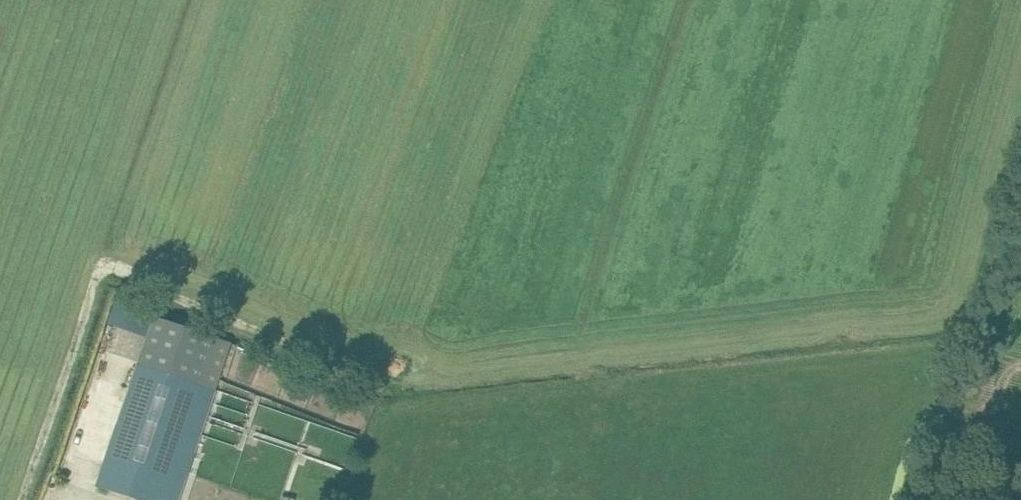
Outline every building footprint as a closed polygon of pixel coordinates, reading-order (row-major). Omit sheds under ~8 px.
[(154,316),(97,487),(135,499),(176,499),(230,342),(154,316)]
